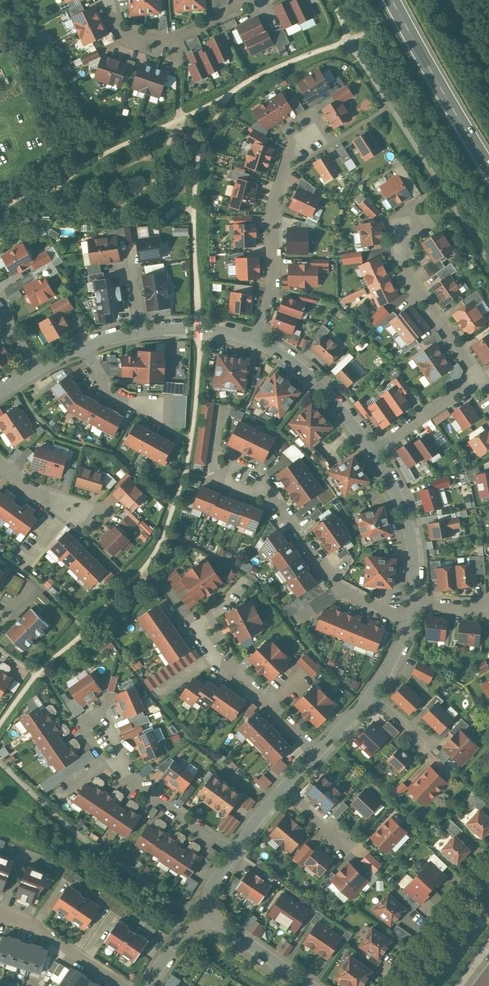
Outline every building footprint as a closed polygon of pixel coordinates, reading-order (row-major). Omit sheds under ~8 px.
[(130,6),(131,12),(137,12),(137,14),(154,12),(154,10),(160,10),(159,3),(160,3),(159,0),(129,0),(130,6)] [(174,2),(175,2),(176,9),(181,8),(182,10),(199,9),(199,7),(205,6),(204,0),(174,0),(174,2)] [(214,1),(210,3),(214,11),(227,6),(230,0),(213,0),(214,1)] [(290,3),(289,3),(298,21),(298,22),(299,24),(313,17),(305,0),(295,0),(290,3)] [(285,28),(298,22),(298,21),(289,3),(290,3),(289,1),(283,4),(282,3),(275,7),(285,28)] [(85,12),(81,3),(66,10),(70,19),(73,18),(72,18),(85,12)] [(73,18),(79,30),(101,20),(99,17),(98,17),(94,7),(85,12),(72,18),(73,18)] [(243,41),(245,40),(264,31),(261,26),(262,25),(258,17),(237,27),(243,41)] [(221,35),(224,41),(229,38),(226,30),(237,24),(234,18),(222,24),(223,25),(218,28),(221,35)] [(88,43),(101,37),(106,34),(102,25),(103,24),(101,20),(79,30),(82,38),(86,38),(88,43)] [(282,26),(275,30),(276,33),(277,32),(284,45),(290,42),(282,26)] [(265,30),(264,31),(245,40),(252,54),(273,44),(269,36),(268,36),(265,30)] [(110,32),(106,34),(101,37),(105,45),(114,41),(110,32)] [(277,32),(276,33),(271,35),(279,51),(286,48),(284,45),(277,32)] [(224,41),(221,35),(218,36),(218,35),(210,39),(208,41),(211,48),(218,63),(231,57),(224,41)] [(197,37),(187,42),(190,50),(200,45),(201,45),(197,37)] [(92,66),(98,68),(102,57),(100,56),(96,50),(94,45),(89,47),(91,52),(80,57),(84,63),(89,61),(92,66)] [(200,45),(191,49),(193,53),(202,49),(200,45)] [(218,63),(211,48),(208,50),(206,51),(204,48),(202,49),(193,53),(189,55),(192,62),(190,63),(188,64),(188,76),(192,74),(196,82),(209,75),(208,73),(211,72),(211,73),(218,70),(218,69),(221,68),(218,63)] [(95,77),(107,82),(115,60),(103,56),(102,57),(98,68),(95,77)] [(128,59),(126,64),(127,64),(124,73),(130,76),(135,61),(128,59)] [(119,86),(124,73),(127,64),(126,64),(115,60),(107,82),(119,86)] [(133,88),(146,92),(154,68),(141,64),(133,88)] [(167,73),(154,68),(146,92),(159,97),(167,73)] [(309,76),(298,83),(309,101),(318,96),(317,95),(326,89),(329,87),(327,84),(323,77),(324,75),(322,73),(320,72),(319,70),(318,71),(319,72),(310,77),(309,76)] [(345,85),(339,76),(327,84),(329,87),(326,89),(330,95),(331,94),(345,85)] [(339,99),(342,103),(354,96),(346,84),(345,85),(331,94),(336,101),(339,99)] [(281,93),(268,102),(279,121),(284,118),(281,115),(291,109),(281,93)] [(294,95),(292,96),(291,101),(294,106),(293,106),(298,114),(305,110),(294,95)] [(339,99),(336,101),(323,109),(334,126),(340,122),(342,124),(345,122),(346,119),(350,116),(342,103),(339,99)] [(261,121),(265,127),(268,128),(279,121),(268,102),(262,105),(261,110),(258,113),(257,117),(259,120),(260,120),(261,121)] [(253,129),(265,136),(268,131),(265,127),(261,121),(260,120),(250,127),(253,129)] [(265,136),(253,129),(246,142),(253,144),(253,143),(264,147),(269,138),(265,136)] [(381,150),(369,131),(354,141),(365,159),(381,150)] [(341,142),(334,147),(340,156),(344,162),(351,158),(341,142)] [(264,147),(253,143),(253,144),(251,151),(250,150),(247,158),(248,158),(246,166),(266,172),(273,149),(264,147)] [(333,161),(328,154),(314,163),(323,177),(330,173),(332,176),(339,171),(333,161)] [(342,176),(349,172),(344,162),(340,156),(333,161),(339,171),(342,176)] [(397,175),(408,192),(416,187),(401,164),(392,169),(396,175),(397,175)] [(249,174),(230,169),(228,178),(230,178),(230,177),(234,178),(234,180),(237,181),(238,179),(247,181),(249,174)] [(397,175),(396,175),(386,182),(389,186),(382,190),(392,206),(410,195),(408,192),(397,175)] [(316,188),(302,177),(296,188),(298,189),(299,188),(313,195),(316,188)] [(238,179),(237,181),(236,187),(234,187),(232,195),(233,196),(230,206),(242,209),(242,206),(249,209),(251,202),(253,202),(255,194),(253,193),(256,186),(251,184),(252,183),(247,181),(238,179)] [(299,188),(298,189),(290,207),(310,216),(319,198),(313,195),(299,188)] [(379,210),(366,198),(359,205),(372,217),(379,210)] [(234,225),(252,224),(252,215),(234,216),(234,225)] [(315,225),(298,220),(298,228),(308,229),(308,230),(314,231),(315,225)] [(380,222),(360,225),(363,245),(383,242),(380,222)] [(252,224),(234,225),(234,233),(231,233),(229,235),(229,238),(232,240),(235,240),(235,246),(254,245),(254,235),(256,235),(255,228),(254,228),(254,224),(252,224)] [(138,240),(136,226),(124,228),(127,244),(138,243),(138,240)] [(174,235),(189,234),(188,226),(173,227),(174,235)] [(298,228),(288,228),(287,253),(308,254),(308,246),(309,244),(309,238),(307,237),(308,230),(308,229),(298,228)] [(435,261),(448,253),(453,249),(441,231),(422,243),(432,258),(435,261)] [(90,252),(118,248),(116,236),(88,240),(90,252)] [(138,240),(138,243),(140,260),(161,257),(160,255),(162,253),(161,248),(159,246),(158,237),(138,240)] [(30,259),(31,259),(31,258),(32,255),(30,252),(27,251),(23,245),(22,246),(19,244),(16,246),(15,249),(3,256),(11,271),(14,269),(15,266),(17,267),(20,271),(25,268),(24,267),(32,262),(30,259)] [(118,248),(90,252),(92,264),(119,260),(118,248)] [(30,259),(32,262),(36,270),(47,263),(52,261),(49,255),(46,250),(31,259),(30,259)] [(49,255),(52,261),(59,257),(56,251),(49,255)] [(360,251),(342,254),(343,263),(361,261),(360,251)] [(237,258),(244,258),(243,252),(225,253),(226,263),(233,263),(235,261),(237,260),(237,258)] [(436,273),(451,262),(450,262),(451,261),(450,258),(451,257),(448,253),(435,261),(432,258),(422,265),(430,277),(436,273)] [(237,258),(237,260),(238,276),(241,278),(259,277),(258,257),(244,258),(237,258)] [(360,266),(370,286),(388,277),(379,258),(360,266)] [(451,262),(436,273),(441,280),(449,275),(449,276),(456,270),(451,262)] [(44,277),(46,280),(54,275),(47,263),(36,270),(31,272),(34,278),(34,280),(37,281),(44,277)] [(163,264),(146,266),(147,275),(164,272),(163,264)] [(289,271),(289,278),(288,285),(300,285),(300,287),(310,287),(310,285),(317,285),(317,266),(317,265),(311,265),(309,265),(305,264),(300,264),(300,265),(289,264),(289,271)] [(94,281),(104,279),(103,272),(89,275),(90,282),(94,282),(94,281)] [(144,275),(146,293),(168,289),(167,283),(168,281),(168,276),(165,274),(165,272),(164,272),(147,275),(144,275)] [(449,275),(441,280),(432,286),(445,305),(461,293),(449,276),(449,275)] [(37,281),(34,280),(33,280),(32,283),(25,288),(28,294),(27,295),(26,298),(28,301),(31,302),(33,301),(35,305),(54,294),(46,280),(44,277),(37,281)] [(94,282),(97,297),(120,294),(118,277),(104,279),(94,281),(94,282)] [(397,297),(388,277),(370,286),(379,305),(397,297)] [(252,285),(235,284),(234,293),(252,294),(252,285)] [(366,292),(364,287),(342,298),(345,302),(366,292)] [(168,295),(168,289),(146,293),(149,310),(170,306),(170,304),(171,302),(171,297),(168,295)] [(472,302),(475,305),(483,300),(476,290),(462,300),(466,306),(472,302)] [(234,293),(232,292),(231,305),(232,305),(234,307),(234,311),(250,314),(251,301),(254,299),(252,297),(252,294),(234,293)] [(317,298),(300,293),(299,299),(316,303),(317,298)] [(123,310),(120,294),(97,297),(99,312),(99,313),(112,311),(123,310)] [(65,296),(51,304),(56,314),(60,312),(61,314),(72,308),(65,296)] [(279,311),(297,318),(300,319),(305,303),(285,296),(279,311)] [(472,302),(466,306),(454,314),(459,321),(459,322),(460,322),(463,325),(462,326),(462,327),(463,327),(468,333),(485,321),(484,319),(485,317),(482,313),(479,313),(475,305),(472,302)] [(411,306),(398,317),(391,322),(400,333),(419,317),(411,306)] [(376,326),(379,324),(390,314),(383,307),(369,319),(376,326)] [(114,320),(112,311),(99,313),(99,312),(94,313),(95,322),(114,320)] [(297,318),(279,311),(273,326),(292,333),(297,318)] [(392,311),(390,314),(379,324),(384,328),(391,322),(398,317),(392,311)] [(56,314),(40,324),(49,340),(69,329),(65,322),(61,314),(60,312),(56,314)] [(427,328),(419,317),(400,333),(407,342),(408,343),(415,338),(427,328)] [(322,323),(313,338),(318,342),(324,336),(330,330),(322,323)] [(474,336),(478,341),(488,333),(488,326),(474,336)] [(441,339),(436,331),(421,341),(424,345),(427,345),(431,342),(433,344),(434,344),(441,339)] [(478,341),(473,345),(484,361),(488,357),(488,333),(478,341)] [(324,336),(318,342),(313,349),(329,363),(340,351),(335,346),(336,345),(330,340),(329,341),(324,336)] [(301,337),(300,345),(306,346),(308,339),(301,337)] [(418,342),(415,338),(408,343),(407,342),(400,348),(404,353),(418,342)] [(1,367),(7,363),(6,362),(10,359),(6,353),(7,352),(4,347),(3,348),(0,344),(0,366),(1,367)] [(423,370),(443,356),(440,352),(434,344),(433,344),(417,356),(420,359),(418,363),(423,370)] [(136,382),(162,383),(163,383),(163,381),(164,356),(163,356),(158,352),(158,351),(138,350),(138,355),(126,355),(126,356),(123,358),(122,358),(121,376),(137,377),(136,382)] [(338,371),(347,363),(353,357),(349,353),(335,367),(338,371)] [(231,356),(219,355),(214,384),(223,385),(222,388),(236,390),(236,387),(244,388),(249,359),(237,357),(237,356),(231,355),(231,356)] [(443,356),(423,370),(427,376),(431,375),(434,379),(446,371),(450,368),(444,360),(445,359),(443,356)] [(347,363),(338,371),(335,375),(347,387),(359,376),(347,363)] [(463,370),(458,363),(450,368),(446,371),(451,377),(448,379),(451,384),(449,386),(459,380),(463,370)] [(280,416),(291,402),(298,394),(299,392),(288,382),(288,381),(284,378),(283,379),(275,372),(270,379),(269,378),(260,388),(261,389),(255,397),(280,416)] [(54,393),(58,398),(76,384),(72,379),(71,381),(67,375),(52,387),(55,392),(54,393)] [(400,376),(395,379),(392,381),(395,386),(396,386),(402,394),(410,389),(401,375),(400,376)] [(184,382),(163,381),(163,383),(162,383),(162,393),(184,394),(184,382)] [(63,402),(69,409),(82,394),(78,390),(79,388),(76,384),(58,398),(62,403),(63,402)] [(396,386),(395,386),(381,396),(382,397),(396,416),(410,405),(402,394),(396,386)] [(185,394),(173,393),(171,424),(183,425),(185,394)] [(76,415),(82,418),(93,399),(88,396),(87,397),(82,394),(69,409),(77,414),(76,415)] [(302,397),(298,394),(291,402),(295,406),(302,397)] [(396,416),(382,397),(369,407),(368,407),(372,413),(382,427),(397,417),(396,416)] [(368,407),(369,407),(363,398),(354,403),(366,417),(372,413),(368,407)] [(88,420),(93,423),(103,406),(97,403),(98,401),(93,399),(82,418),(87,421),(88,420)] [(214,402),(202,400),(192,470),(203,471),(203,464),(205,465),(214,402)] [(467,403),(453,413),(463,428),(477,418),(474,413),(475,412),(471,408),(470,408),(467,403)] [(297,418),(291,423),(309,444),(315,439),(316,440),(331,426),(312,404),(296,417),(297,418)] [(97,427),(103,430),(114,410),(109,407),(108,409),(103,406),(93,423),(98,425),(97,427)] [(5,432),(26,418),(24,414),(22,416),(20,413),(16,407),(4,414),(0,417),(0,425),(4,432),(5,432)] [(243,414),(232,408),(229,414),(241,419),(243,414)] [(450,414),(446,409),(432,419),(436,424),(450,414)] [(119,413),(114,410),(103,430),(108,433),(109,431),(115,434),(124,418),(118,414),(119,413)] [(29,422),(26,418),(5,432),(14,444),(32,431),(29,426),(27,423),(29,422)] [(262,460),(263,460),(269,449),(274,438),(273,438),(272,439),(269,437),(269,436),(262,432),(261,434),(258,432),(251,428),(252,427),(244,424),(244,425),(240,423),(240,422),(239,422),(228,444),(229,444),(230,443),(235,446),(240,448),(240,449),(246,452),(252,455),(252,454),(257,457),(263,459),(262,460)] [(136,449),(148,429),(141,425),(140,427),(134,424),(125,440),(131,444),(130,446),(136,449)] [(482,425),(467,435),(470,440),(485,430),(482,425)] [(44,430),(40,426),(35,429),(40,434),(44,430)] [(148,429),(136,449),(143,453),(144,451),(149,454),(159,437),(153,434),(154,432),(148,429)] [(488,448),(488,434),(486,429),(485,430),(470,440),(469,441),(473,448),(474,447),(480,455),(488,448)] [(437,444),(445,441),(440,430),(432,434),(437,444)] [(439,451),(427,434),(414,443),(424,457),(426,460),(439,451)] [(159,437),(149,454),(155,457),(154,459),(165,465),(170,456),(168,455),(174,443),(165,438),(164,440),(159,437)] [(414,443),(411,439),(396,450),(406,463),(409,468),(424,457),(414,443)] [(66,453),(68,447),(54,444),(52,449),(66,453)] [(294,462),(299,458),(304,455),(292,444),(283,452),(294,462)] [(14,460),(22,452),(17,447),(9,455),(14,460)] [(33,452),(28,447),(17,458),(22,463),(33,452)] [(32,467),(45,471),(51,451),(38,447),(32,467)] [(275,457),(269,449),(263,460),(266,464),(275,457)] [(66,456),(51,451),(45,471),(60,476),(66,456)] [(340,466),(330,472),(344,495),(355,488),(355,489),(369,481),(354,456),(340,465),(340,466)] [(288,490),(311,474),(299,458),(294,462),(277,474),(288,490)] [(415,478),(409,468),(406,463),(398,468),(407,483),(415,478)] [(105,476),(81,468),(76,485),(99,492),(105,476)] [(477,472),(480,496),(488,495),(488,471),(485,471),(477,472)] [(121,486),(128,479),(131,476),(127,472),(117,482),(121,486)] [(73,475),(66,473),(63,484),(70,486),(73,475)] [(316,494),(322,490),(311,474),(288,490),(300,505),(316,494)] [(435,486),(436,489),(450,485),(447,476),(431,481),(433,487),(435,486)] [(132,510),(133,509),(137,504),(141,508),(148,501),(144,497),(145,496),(128,479),(121,486),(114,494),(124,503),(125,503),(128,506),(132,510)] [(322,490),(316,494),(324,505),(336,496),(328,485),(322,490)] [(435,486),(433,487),(421,491),(427,510),(442,506),(440,500),(440,498),(439,494),(438,494),(436,489),(435,486)] [(193,506),(202,510),(210,490),(201,487),(193,506)] [(11,493),(6,489),(3,494),(0,491),(0,508),(11,493)] [(202,510),(211,513),(219,494),(210,490),(202,510)] [(11,493),(0,508),(0,519),(1,517),(6,521),(18,504),(13,501),(16,496),(11,493)] [(211,514),(219,517),(227,498),(219,494),(211,513),(211,514)] [(219,517),(228,521),(236,501),(227,498),(219,517)] [(244,505),(236,501),(228,521),(237,524),(237,523),(244,505)] [(23,508),(18,504),(6,521),(11,524),(9,526),(14,529),(31,507),(26,503),(23,508)] [(237,523),(246,527),(253,507),(245,504),(244,505),(237,523)] [(128,515),(136,523),(137,523),(142,518),(133,509),(132,510),(128,506),(124,510),(128,515)] [(35,510),(31,507),(14,529),(19,533),(22,532),(26,535),(37,518),(32,515),(35,510)] [(262,511),(253,507),(246,527),(255,530),(262,511)] [(383,507),(360,515),(358,519),(364,539),(369,541),(391,533),(388,523),(385,524),(383,519),(387,518),(383,507)] [(455,511),(437,515),(438,522),(450,519),(450,520),(456,519),(456,518),(455,511)] [(333,514),(312,528),(320,539),(321,538),(323,541),(322,542),(330,552),(350,538),(346,532),(347,531),(338,518),(337,519),(333,514)] [(115,527),(124,535),(136,523),(128,515),(118,524),(117,524),(115,527)] [(456,519),(450,520),(452,528),(460,526),(458,518),(456,518),(456,519)] [(453,534),(452,528),(450,520),(450,519),(438,522),(428,524),(431,539),(453,534)] [(106,546),(114,554),(128,540),(124,535),(115,527),(101,541),(106,546)] [(56,552),(61,557),(75,543),(71,539),(72,538),(66,532),(53,546),(57,550),(56,552)] [(266,560),(271,556),(288,544),(286,541),(283,541),(282,539),(282,536),(279,532),(271,533),(260,550),(266,560)] [(68,561),(72,565),(86,551),(80,546),(79,547),(75,543),(61,557),(67,563),(68,561)] [(290,543),(288,544),(271,556),(280,569),(281,568),(299,555),(295,550),(293,550),(291,547),(292,545),(290,543)] [(114,554),(106,546),(102,550),(110,558),(114,554)] [(346,548),(336,554),(340,559),(349,552),(346,548)] [(75,570),(81,576),(94,562),(90,558),(91,557),(86,551),(72,565),(76,569),(75,570)] [(303,561),(299,555),(281,568),(290,581),(306,570),(308,568),(306,565),(304,566),(302,563),(303,561)] [(483,555),(470,556),(471,564),(473,564),(474,574),(485,573),(483,555)] [(379,558),(370,557),(370,564),(366,563),(365,577),(368,577),(368,584),(376,585),(376,586),(382,587),(383,586),(391,587),(392,581),(394,565),(393,566),(394,559),(386,559),(386,558),(379,557),(379,558)] [(440,560),(430,561),(431,579),(438,578),(441,578),(441,568),(440,560)] [(202,565),(201,562),(186,573),(188,576),(183,579),(186,584),(189,589),(197,600),(198,599),(197,598),(207,592),(208,594),(212,591),(211,588),(221,582),(221,583),(222,582),(208,561),(202,565)] [(98,566),(94,562),(81,576),(86,582),(87,580),(92,584),(102,575),(105,571),(100,565),(98,566)] [(458,563),(456,566),(458,586),(475,585),(474,574),(473,564),(471,564),(466,565),(463,563),(458,563)] [(458,587),(458,586),(456,566),(455,566),(455,567),(441,568),(441,578),(438,578),(439,589),(458,587)] [(102,575),(108,581),(115,575),(108,568),(105,571),(102,575)] [(308,573),(306,570),(290,581),(288,583),(297,596),(316,583),(311,577),(309,578),(307,575),(308,573)] [(183,579),(176,571),(166,578),(175,591),(186,584),(183,579)] [(17,595),(24,578),(13,573),(6,590),(17,595)] [(321,579),(316,583),(297,596),(282,606),(289,616),(328,588),(321,579)] [(197,600),(189,589),(179,596),(188,608),(198,601),(197,600)] [(248,602),(225,613),(226,614),(227,614),(232,624),(230,625),(233,630),(235,629),(240,639),(239,640),(240,641),(262,629),(259,623),(262,622),(254,606),(251,607),(248,602)] [(328,632),(330,629),(333,621),(329,620),(335,606),(331,604),(328,610),(324,608),(316,627),(328,632)] [(143,622),(148,629),(164,618),(160,613),(162,612),(157,605),(141,616),(145,621),(143,622)] [(330,629),(337,632),(345,613),(340,610),(340,608),(335,606),(329,620),(333,621),(330,629)] [(6,633),(7,634),(12,640),(23,651),(49,625),(32,607),(19,620),(6,633)] [(337,632),(346,636),(349,628),(351,629),(357,615),(352,613),(351,615),(345,613),(337,632)] [(344,639),(355,643),(363,625),(359,623),(362,617),(357,615),(351,629),(349,628),(346,636),(344,639)] [(444,639),(446,628),(447,619),(428,617),(426,637),(444,639)] [(153,634),(157,639),(173,628),(168,621),(167,622),(164,618),(148,629),(152,635),(153,634)] [(355,643),(366,648),(371,636),(368,635),(373,622),(369,620),(367,626),(363,625),(355,643)] [(460,622),(458,641),(464,641),(464,644),(472,645),(472,642),(478,643),(480,628),(476,623),(460,621),(460,622)] [(366,648),(375,651),(379,641),(384,629),(378,626),(379,624),(373,622),(368,635),(371,636),(366,648)] [(158,644),(163,651),(179,640),(176,635),(177,634),(173,628),(157,639),(160,643),(158,644)] [(452,640),(453,629),(446,628),(444,639),(444,645),(451,646),(452,640)] [(12,640),(7,634),(0,641),(6,646),(12,640)] [(103,654),(115,646),(109,638),(97,646),(103,654)] [(182,645),(179,640),(163,651),(170,662),(188,650),(184,643),(182,645)] [(271,645),(267,641),(249,658),(249,659),(250,658),(258,666),(256,668),(261,672),(262,670),(270,678),(269,679),(270,680),(288,662),(284,658),(286,655),(273,643),(271,645)] [(385,643),(379,641),(375,651),(380,654),(385,643)] [(152,691),(200,657),(193,647),(188,650),(170,662),(144,680),(152,691)] [(319,669),(305,654),(298,661),(312,676),(319,669)] [(418,662),(412,673),(428,681),(434,670),(418,662)] [(485,662),(476,667),(480,674),(488,669),(485,662)] [(7,664),(0,674),(0,697),(12,678),(7,674),(11,669),(10,666),(7,664)] [(90,673),(79,681),(93,700),(97,697),(95,694),(101,690),(90,673)] [(117,676),(110,675),(106,689),(113,691),(117,676)] [(192,704),(195,699),(204,686),(193,678),(182,694),(187,697),(186,699),(192,704)] [(89,703),(93,700),(79,681),(69,688),(74,696),(80,705),(87,700),(89,703)] [(206,707),(209,703),(219,689),(208,682),(204,686),(195,699),(206,707)] [(421,700),(404,684),(392,697),(408,713),(421,700)] [(209,703),(221,711),(232,695),(227,691),(229,689),(222,685),(219,689),(209,703)] [(117,707),(139,697),(134,686),(118,692),(118,693),(116,694),(119,701),(116,703),(117,707)] [(317,691),(313,687),(295,704),(296,705),(304,712),(302,714),(307,718),(309,717),(316,725),(317,726),(335,708),(330,704),(332,701),(319,689),(317,691)] [(436,694),(424,706),(429,711),(436,703),(438,705),(443,701),(436,694)] [(237,698),(232,695),(221,711),(227,715),(228,713),(233,717),(244,701),(238,696),(237,698)] [(80,705),(74,696),(65,702),(74,714),(83,708),(80,705)] [(129,717),(140,712),(145,710),(139,697),(117,707),(120,712),(123,711),(124,712),(126,717),(128,716),(129,717)] [(252,702),(244,713),(247,717),(257,707),(252,702)] [(438,705),(436,703),(429,711),(423,717),(440,732),(447,725),(452,719),(438,705)] [(28,729),(32,727),(39,722),(37,719),(54,707),(52,704),(49,704),(40,710),(38,707),(22,719),(28,729)] [(32,727),(37,734),(54,722),(51,717),(56,714),(57,711),(54,707),(37,719),(39,722),(32,727)] [(475,709),(469,714),(472,718),(475,718),(479,715),(475,709)] [(150,719),(162,715),(160,710),(148,714),(150,719)] [(140,712),(129,717),(131,722),(120,727),(125,738),(142,730),(140,725),(145,723),(140,712)] [(247,736),(263,720),(256,713),(250,719),(249,718),(247,718),(246,719),(246,721),(246,722),(239,729),(247,736)] [(247,736),(255,744),(272,727),(264,719),(263,720),(247,736)] [(451,729),(449,731),(454,736),(459,730),(462,732),(468,725),(462,719),(451,729)] [(399,732),(387,720),(380,729),(387,736),(391,740),(399,732)] [(37,734),(41,741),(48,736),(50,739),(68,727),(65,724),(63,723),(57,727),(54,722),(37,734)] [(376,725),(373,722),(365,731),(357,739),(360,743),(360,745),(364,748),(366,748),(371,753),(387,736),(380,729),(376,725)] [(447,725),(440,732),(437,735),(442,739),(449,731),(451,729),(447,725)] [(38,743),(45,753),(62,741),(60,739),(69,733),(70,730),(68,727),(50,739),(48,736),(41,741),(38,743)] [(255,744),(263,751),(278,735),(279,734),(272,727),(255,744)] [(135,746),(137,751),(159,741),(153,729),(137,736),(135,737),(138,743),(138,745),(135,746)] [(454,736),(443,747),(451,754),(461,764),(467,757),(468,758),(470,758),(472,756),(472,754),(471,754),(477,747),(462,732),(459,730),(454,736)] [(262,751),(274,763),(279,757),(282,754),(290,747),(278,735),(263,751),(262,751)] [(52,763),(55,761),(62,756),(60,753),(78,741),(75,738),(73,738),(64,744),(62,741),(45,753),(52,763)] [(80,745),(78,741),(60,753),(62,756),(55,761),(60,769),(77,757),(74,751),(80,747),(80,745)] [(164,753),(159,741),(137,751),(139,755),(142,754),(144,756),(145,760),(148,760),(164,753)] [(406,769),(404,767),(399,772),(386,760),(397,749),(394,746),(382,759),(382,762),(387,767),(386,768),(395,772),(397,774),(401,774),(406,769)] [(399,747),(397,749),(386,760),(399,772),(404,767),(411,759),(399,747)] [(444,761),(451,754),(443,747),(436,754),(444,761)] [(89,748),(77,757),(60,769),(40,784),(46,792),(95,757),(89,748)] [(156,767),(164,773),(174,760),(169,756),(156,767)] [(288,765),(279,757),(274,763),(271,766),(279,774),(288,765)] [(174,760),(164,773),(163,776),(166,778),(169,780),(166,783),(171,786),(185,768),(174,760)] [(147,766),(139,772),(143,777),(150,771),(147,766)] [(439,776),(430,767),(429,767),(429,768),(425,772),(417,781),(416,782),(415,781),(409,789),(410,789),(415,793),(414,794),(425,804),(446,782),(439,776)] [(456,775),(447,767),(439,776),(446,782),(448,784),(456,775)] [(195,775),(185,768),(171,786),(174,789),(176,786),(183,791),(184,789),(185,789),(189,783),(195,775)] [(226,782),(213,774),(198,795),(225,815),(228,812),(235,801),(241,794),(229,785),(228,786),(227,784),(225,783),(226,782)] [(271,783),(262,775),(256,782),(264,790),(271,783)] [(84,807),(86,804),(91,797),(89,795),(100,778),(97,776),(95,777),(89,786),(86,784),(74,800),(84,807)] [(307,792),(316,801),(332,784),(323,776),(313,785),(307,792)] [(86,804),(94,809),(105,792),(100,789),(104,783),(104,780),(100,778),(89,795),(91,797),(86,804)] [(304,795),(307,792),(313,785),(309,782),(300,791),(304,795)] [(407,787),(402,782),(391,793),(396,799),(407,787)] [(195,787),(189,783),(185,789),(185,790),(177,801),(182,805),(195,787)] [(341,793),(332,784),(316,801),(326,810),(335,800),(341,794),(341,793)] [(94,809),(101,814),(106,807),(108,809),(120,791),(117,789),(114,790),(110,795),(105,792),(94,809)] [(371,794),(366,789),(352,803),(366,817),(380,802),(376,798),(377,797),(373,792),(371,794)] [(335,800),(340,805),(343,802),(349,795),(344,790),(341,793),(341,794),(335,800)] [(99,817),(109,824),(120,807),(117,805),(124,796),(123,793),(120,791),(108,809),(106,807),(101,814),(99,817)] [(241,794),(235,801),(248,810),(255,801),(242,792),(241,794)] [(486,804),(474,792),(467,799),(476,808),(477,807),(480,807),(482,809),(486,804)] [(119,831),(121,827),(126,821),(123,818),(135,801),(132,799),(129,800),(123,809),(120,807),(109,824),(119,831)] [(138,803),(135,801),(123,818),(126,821),(121,827),(129,832),(140,815),(135,812),(138,807),(138,803)] [(347,806),(343,802),(340,805),(332,813),(336,817),(347,806)] [(153,806),(148,815),(152,818),(158,809),(153,806)] [(479,810),(467,823),(465,825),(474,833),(476,831),(481,837),(488,829),(488,819),(488,818),(488,816),(486,814),(484,814),(479,810)] [(228,812),(225,815),(217,826),(229,835),(239,821),(228,812)] [(275,829),(286,815),(282,812),(271,826),(275,829)] [(275,840),(280,843),(296,824),(286,815),(275,829),(270,835),(270,836),(271,835),(276,839),(275,840)] [(383,826),(381,828),(391,837),(392,835),(398,840),(405,832),(398,825),(402,821),(396,815),(392,819),(391,818),(387,822),(386,821),(382,825),(383,826)] [(147,850),(149,846),(153,839),(150,837),(162,820),(161,819),(160,818),(157,819),(151,828),(148,826),(136,843),(147,850)] [(461,830),(449,818),(443,825),(452,834),(452,833),(455,833),(457,834),(461,830)] [(149,846),(156,851),(167,834),(162,831),(166,825),(166,822),(162,820),(150,837),(153,839),(149,846)] [(306,832),(296,824),(280,844),(284,847),(285,847),(290,851),(289,851),(290,852),(295,846),(306,832)] [(387,851),(398,840),(392,835),(391,837),(381,828),(379,830),(378,829),(375,832),(376,833),(371,838),(373,839),(369,843),(375,848),(379,844),(387,851)] [(156,851),(162,856),(167,849),(170,851),(182,833),(179,831),(176,831),(172,837),(167,834),(156,851)] [(299,849),(305,843),(311,836),(306,832),(295,846),(299,849)] [(160,859),(171,866),(182,849),(179,847),(185,838),(185,835),(182,833),(170,851),(167,849),(162,856),(160,859)] [(455,836),(442,849),(443,849),(441,851),(449,859),(451,857),(457,863),(469,850),(463,844),(463,842),(461,840),(459,840),(455,836)] [(180,872),(183,869),(188,862),(184,860),(196,843),(194,841),(191,841),(184,851),(182,849),(171,866),(180,872)] [(190,874),(197,864),(202,857),(196,853),(200,848),(200,845),(196,843),(184,860),(188,862),(183,869),(190,874)] [(304,863),(314,851),(305,843),(299,849),(293,857),(303,866),(305,863),(304,863)] [(304,863),(305,863),(320,875),(333,860),(317,847),(314,851),(304,863)] [(369,868),(374,873),(383,864),(369,852),(361,860),(369,868)] [(0,855),(0,890),(3,891),(15,861),(0,855)] [(203,855),(202,857),(197,864),(206,871),(212,862),(203,855)] [(333,881),(342,889),(358,871),(348,862),(336,875),(331,880),(333,881)] [(445,877),(429,862),(417,874),(431,888),(436,883),(438,885),(445,877)] [(28,865),(16,896),(32,902),(35,894),(39,896),(42,888),(44,888),(50,874),(28,865)] [(77,873),(67,867),(61,876),(71,883),(74,878),(77,873)] [(369,886),(378,877),(374,873),(369,868),(362,875),(367,880),(366,882),(369,886)] [(240,894),(246,898),(260,877),(256,874),(256,875),(248,869),(241,880),(235,888),(241,892),(240,894)] [(325,890),(333,881),(331,880),(336,875),(331,871),(319,884),(325,890)] [(366,882),(367,880),(362,875),(358,871),(342,889),(351,897),(356,891),(359,891),(359,889),(366,882)] [(82,877),(77,873),(74,878),(79,882),(82,877)] [(431,888),(417,874),(404,888),(408,893),(407,894),(416,902),(419,904),(421,902),(428,895),(426,893),(431,888)] [(198,882),(189,876),(183,884),(192,891),(198,882)] [(241,880),(235,876),(225,891),(231,895),(235,888),(241,880)] [(264,879),(260,877),(246,898),(252,902),(253,901),(259,904),(271,885),(263,880),(264,879)] [(79,893),(69,886),(54,907),(58,910),(57,911),(64,916),(65,915),(69,918),(83,897),(78,894),(79,893)] [(107,894),(102,890),(99,895),(104,899),(107,894)] [(389,894),(384,899),(383,898),(378,903),(379,904),(374,909),(373,908),(390,925),(390,924),(389,923),(394,918),(395,919),(398,917),(400,914),(399,914),(404,908),(405,909),(388,893),(389,894)] [(104,899),(101,903),(111,910),(117,900),(107,894),(104,899)] [(269,913),(282,922),(295,902),(283,894),(280,899),(278,898),(273,905),(275,906),(269,913)] [(416,902),(407,894),(403,898),(414,909),(419,904),(416,902)] [(87,900),(83,897),(69,918),(73,920),(72,922),(79,926),(80,925),(84,928),(99,906),(88,899),(87,900)] [(127,907),(117,900),(111,910),(120,917),(124,912),(127,907)] [(308,910),(295,902),(282,922),(295,930),(300,923),(301,923),(306,916),(305,915),(308,910)] [(127,907),(124,912),(129,916),(132,911),(127,907)] [(324,914),(317,909),(309,921),(315,925),(317,922),(318,922),(324,914)] [(256,917),(250,913),(241,926),(248,930),(256,917)] [(147,921),(142,917),(139,922),(144,926),(147,921)] [(118,919),(104,941),(108,944),(107,945),(114,950),(115,949),(119,951),(132,931),(128,928),(129,927),(118,919)] [(262,924),(256,920),(248,931),(255,935),(256,933),(260,936),(265,929),(261,927),(262,924)] [(157,928),(147,921),(144,926),(154,932),(157,928)] [(304,942),(315,950),(329,929),(318,922),(317,922),(315,925),(304,942)] [(396,924),(391,931),(406,940),(411,933),(396,924)] [(391,940),(372,927),(371,928),(372,928),(368,934),(367,934),(364,939),(365,940),(361,946),(359,945),(371,953),(379,959),(379,958),(378,957),(382,951),(383,952),(385,949),(387,947),(385,946),(390,940),(391,941),(391,940)] [(341,937),(329,929),(315,950),(327,958),(339,941),(341,937)] [(352,933),(346,930),(341,937),(339,941),(344,945),(352,933)] [(132,931),(119,951),(123,954),(122,955),(129,960),(130,959),(134,962),(148,940),(138,933),(137,934),(132,931)] [(2,936),(0,943),(0,960),(7,962),(14,938),(9,936),(8,938),(2,936)] [(14,938),(7,962),(18,965),(25,943),(19,941),(20,940),(14,938)] [(286,955),(293,945),(286,940),(285,942),(281,940),(276,946),(280,949),(279,951),(286,955)] [(30,944),(25,943),(18,965),(29,969),(36,945),(31,943),(30,944)] [(41,947),(36,945),(29,969),(40,972),(47,950),(41,948),(41,947)] [(379,959),(371,953),(367,960),(376,967),(381,960),(379,958),(379,959)] [(349,956),(350,956),(345,963),(345,962),(339,970),(340,971),(336,977),(335,977),(334,977),(348,985),(360,985),(361,985),(367,977),(366,977),(370,971),(371,971),(372,971),(360,963),(349,956)] [(55,959),(48,969),(53,972),(60,962),(55,959)] [(60,963),(53,973),(58,976),(65,966),(60,963)] [(474,983),(475,984),(473,985),(488,985),(488,964),(474,983)] [(82,973),(79,971),(79,973),(77,971),(71,968),(59,985),(73,985),(82,973)] [(91,981),(86,977),(84,976),(85,975),(82,973),(73,985),(87,985),(91,981)] [(172,975),(164,985),(174,985),(178,979),(172,975)]
